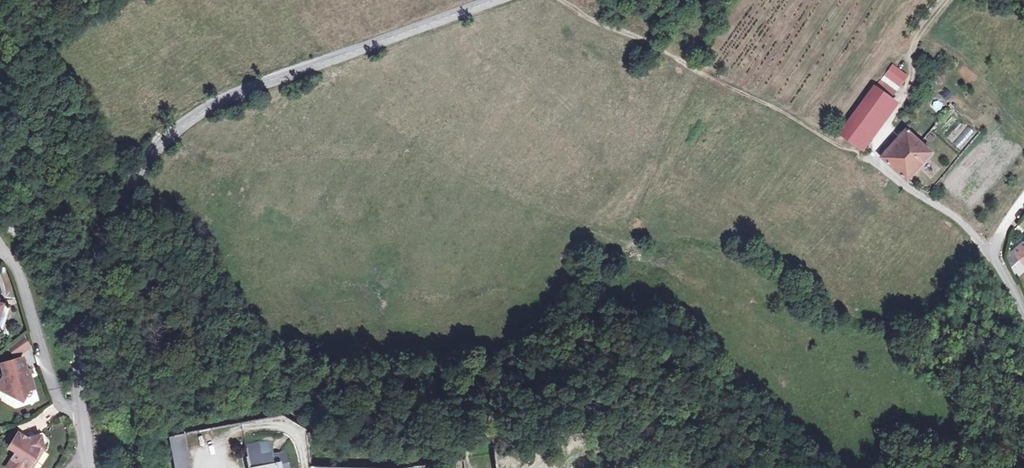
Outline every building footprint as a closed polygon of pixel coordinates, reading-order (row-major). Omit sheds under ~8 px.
[(880,81),(895,92),(906,77),(891,67),(880,81)] [(942,72),(932,76),(935,84),(945,80),(942,72)] [(880,81),(875,88),(890,98),(895,92),(880,81)] [(890,98),(875,88),(874,87),(866,99),(881,110),(890,98)] [(881,110),(855,144),(862,149),(864,150),(898,104),(890,98),(881,110)] [(881,110),(866,99),(839,133),(855,144),(881,110)] [(936,99),(930,104),(936,111),(942,106),(936,99)] [(889,165),(905,180),(929,152),(920,143),(904,129),(880,157),(889,165)] [(1023,241),(1011,252),(1023,266),(1023,243),(1023,241)] [(1010,266),(1018,276),(1023,271),(1023,268),(1018,260),(1010,266)] [(0,294),(0,329),(8,332),(15,307),(1,302),(3,295),(0,294)] [(17,299),(3,295),(1,302),(15,307),(17,299)] [(24,335),(6,346),(13,356),(30,346),(24,335)] [(22,354),(1,362),(5,375),(7,374),(12,386),(10,390),(24,397),(29,386),(35,384),(22,354)] [(5,448),(13,452),(5,467),(6,467),(29,467),(26,466),(30,458),(35,449),(41,447),(36,433),(27,436),(25,439),(13,433),(5,448)] [(168,437),(174,467),(191,467),(185,434),(168,437)]
